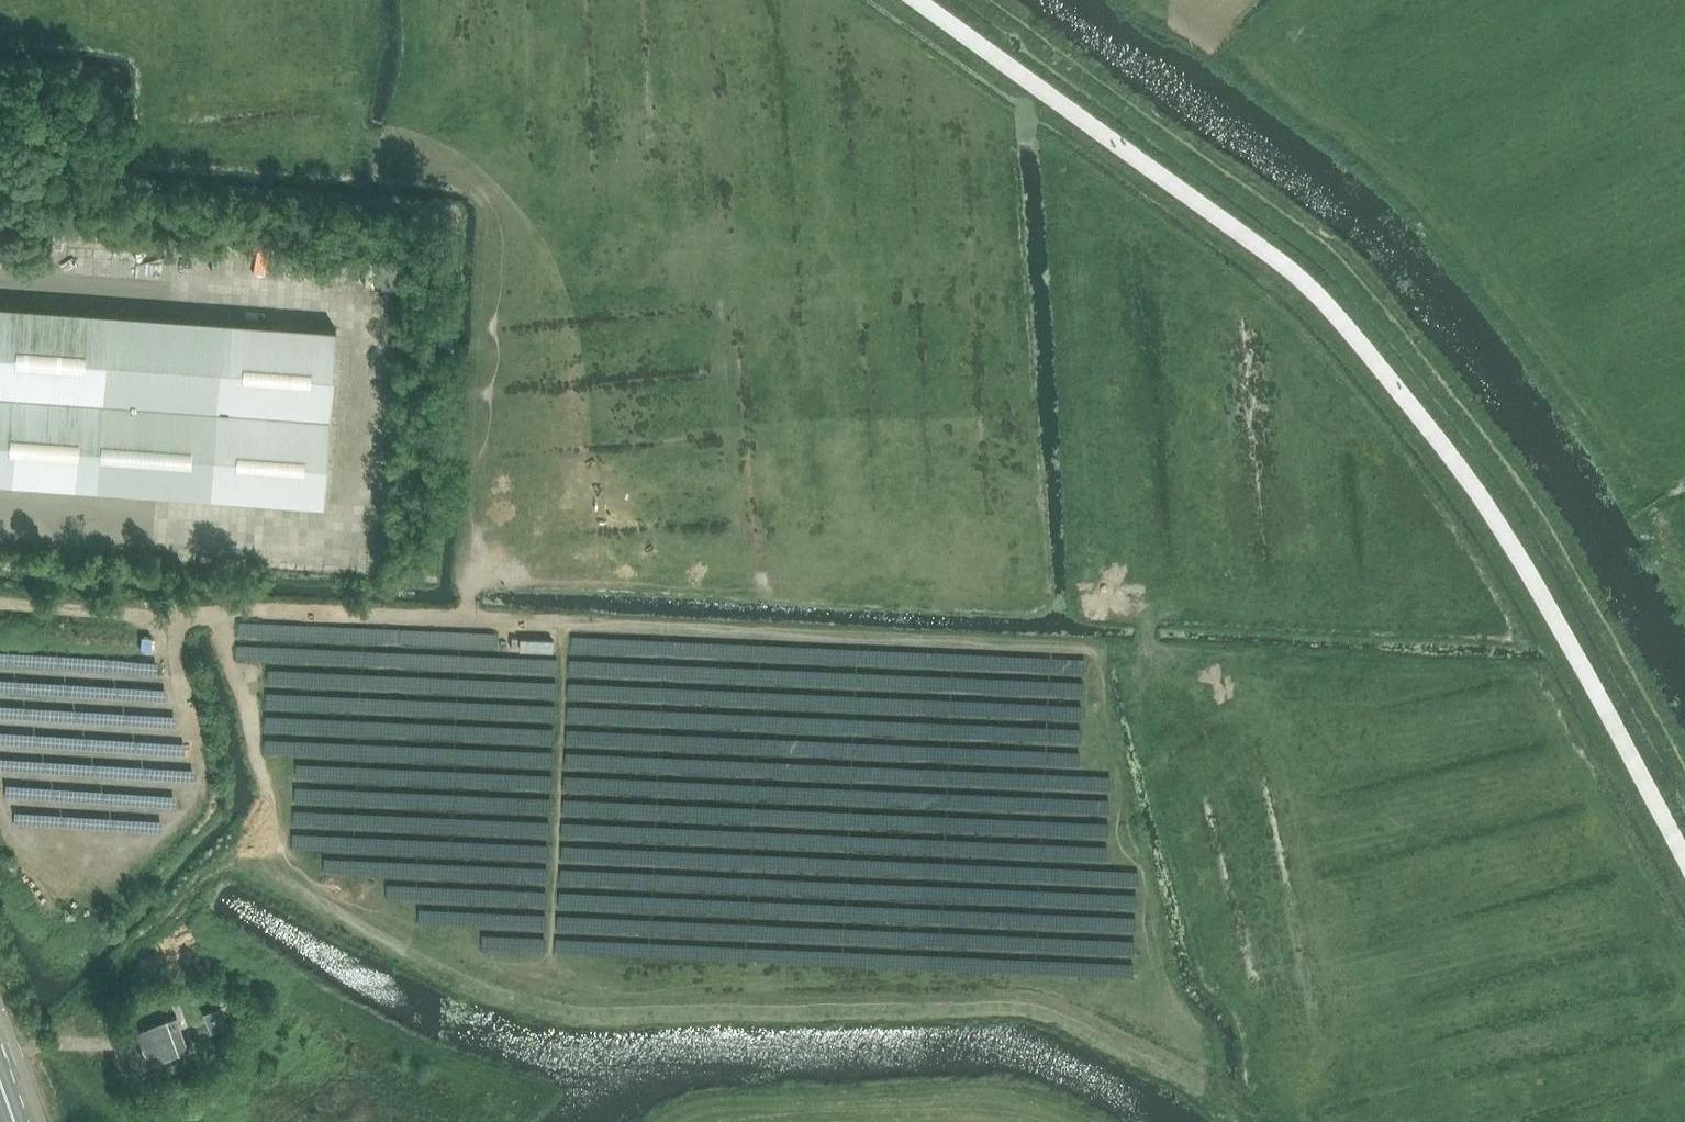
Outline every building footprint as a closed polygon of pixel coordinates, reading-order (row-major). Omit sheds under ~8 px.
[(224,321),(0,305),(0,481),(211,496),(322,504),(335,329),(224,321)] [(552,639),(519,637),(519,649),(552,650),(552,639)] [(204,1015),(212,1034),(226,1028),(219,1009),(204,1015)] [(137,1031),(149,1064),(189,1050),(177,1016),(137,1031)]
